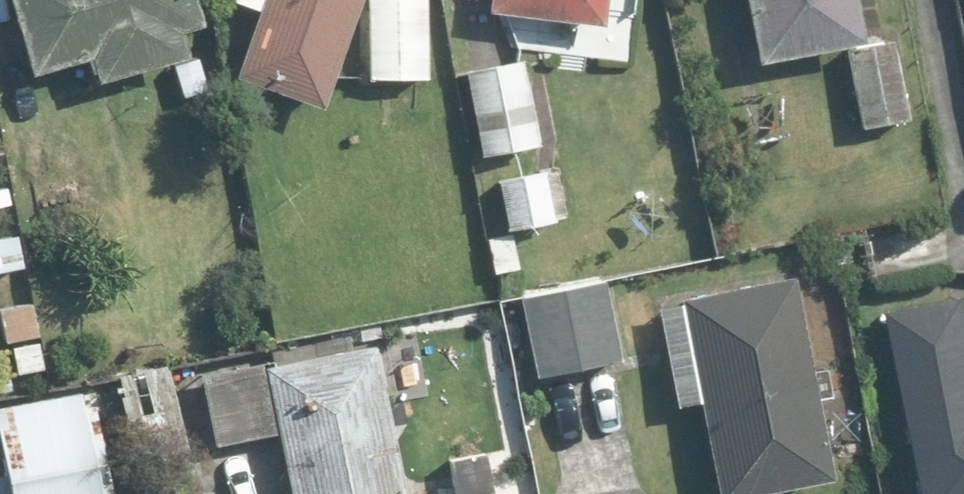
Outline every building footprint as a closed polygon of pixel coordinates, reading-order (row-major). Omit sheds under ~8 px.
[(41,67),(102,51),(109,75),(180,56),(192,97),(218,90),(199,21),(216,17),(211,0),(23,0),(41,67)] [(369,0),(257,0),(266,3),(245,69),(338,98),(369,0)] [(376,75),(386,75),(386,102),(431,102),(431,0),(376,0),(376,75)] [(594,10),(588,57),(629,62),(634,18),(620,16),(622,0),(514,0),(594,10)] [(769,56),(844,42),(861,131),(915,120),(896,28),(878,31),(872,0),(757,0),(769,56)] [(528,55),(468,67),(484,151),(545,139),(528,55)] [(564,158),(504,171),(515,225),(488,231),(497,276),(532,269),(523,228),(577,217),(564,158)] [(840,469),(802,268),(669,293),(689,399),(710,395),(728,490),(840,469)] [(616,274),(524,292),(541,374),(632,356),(616,274)] [(890,306),(932,493),(963,493),(963,289),(890,306)] [(42,295),(4,305),(22,371),(60,361),(42,295)] [(204,366),(217,442),(291,429),(302,493),(419,493),(391,334),(204,366)] [(199,443),(175,359),(121,374),(145,458),(199,443)] [(1,404),(20,493),(124,493),(100,382),(1,404)] [(445,450),(450,493),(499,493),(493,444),(445,450)]
